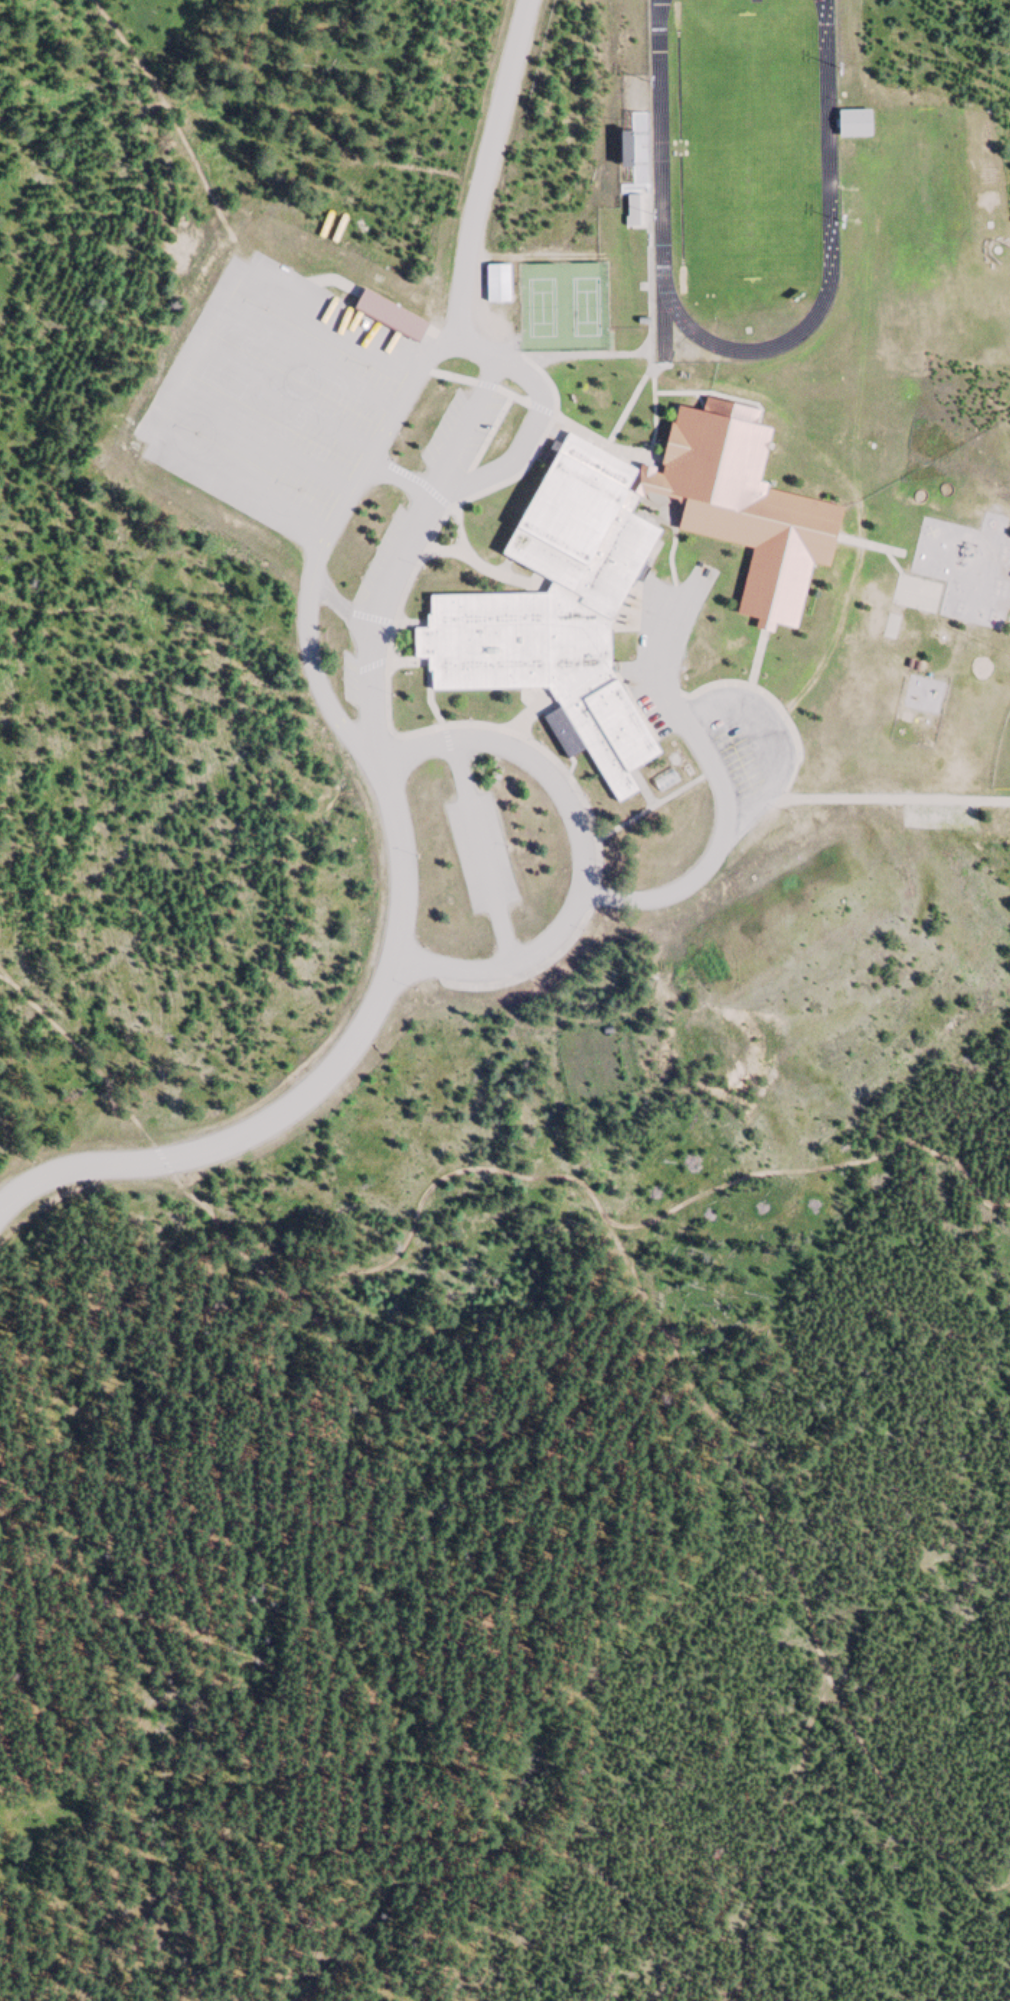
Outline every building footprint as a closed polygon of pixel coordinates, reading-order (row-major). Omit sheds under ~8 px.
[(620,135),(620,169),(648,169),(649,116),(631,116),(631,135),(620,135)] [(644,197),(627,197),(627,229),(644,229),(644,197)] [(486,305),(510,305),(510,266),(486,266),(486,305)] [(429,325),(363,292),(353,311),(419,345),(429,325)] [(429,669),(433,670),(434,689),(548,687),(562,705),(543,716),(569,758),(586,748),(620,801),(641,788),(631,771),(663,752),(613,669),(612,620),(664,525),(754,546),(740,611),(798,628),(814,563),(832,567),(844,506),(760,485),(774,429),(757,423),(761,410),(706,396),(703,409),(679,404),(662,472),(637,465),(570,432),(502,554),(553,581),(548,593),(432,594),(432,614),(427,615),(428,626),(415,627),(415,658),(430,658),(429,669)]
